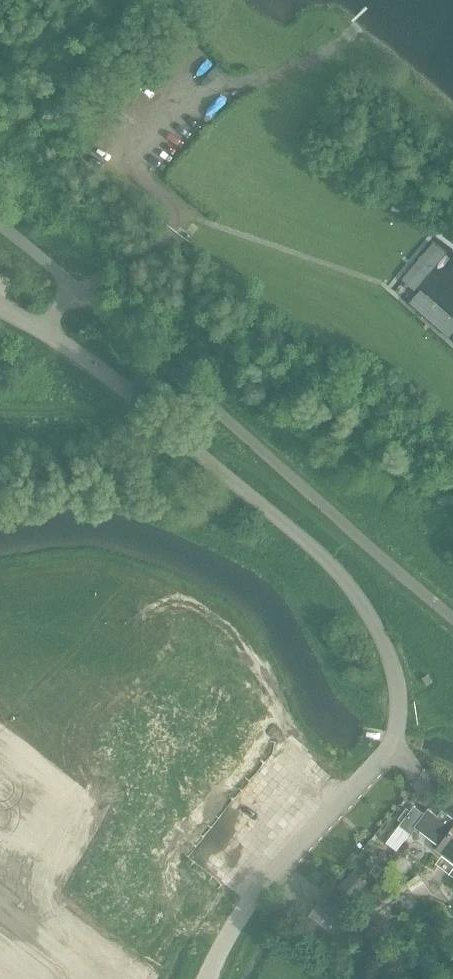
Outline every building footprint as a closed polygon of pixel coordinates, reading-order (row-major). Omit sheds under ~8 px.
[(428,685),(433,682),(428,675),(423,678),(428,685)] [(441,845),(437,849),(452,861),(452,817),(448,813),(442,809),(438,815),(428,808),(425,813),(414,804),(400,824),(386,842),(396,850),(409,831),(411,833),(417,826),(441,845)] [(375,866),(370,873),(377,877),(383,869),(378,866),(375,866)] [(355,871),(338,888),(349,900),(366,883),(355,871)] [(349,928),(319,905),(305,921),(336,945),(349,928)]
